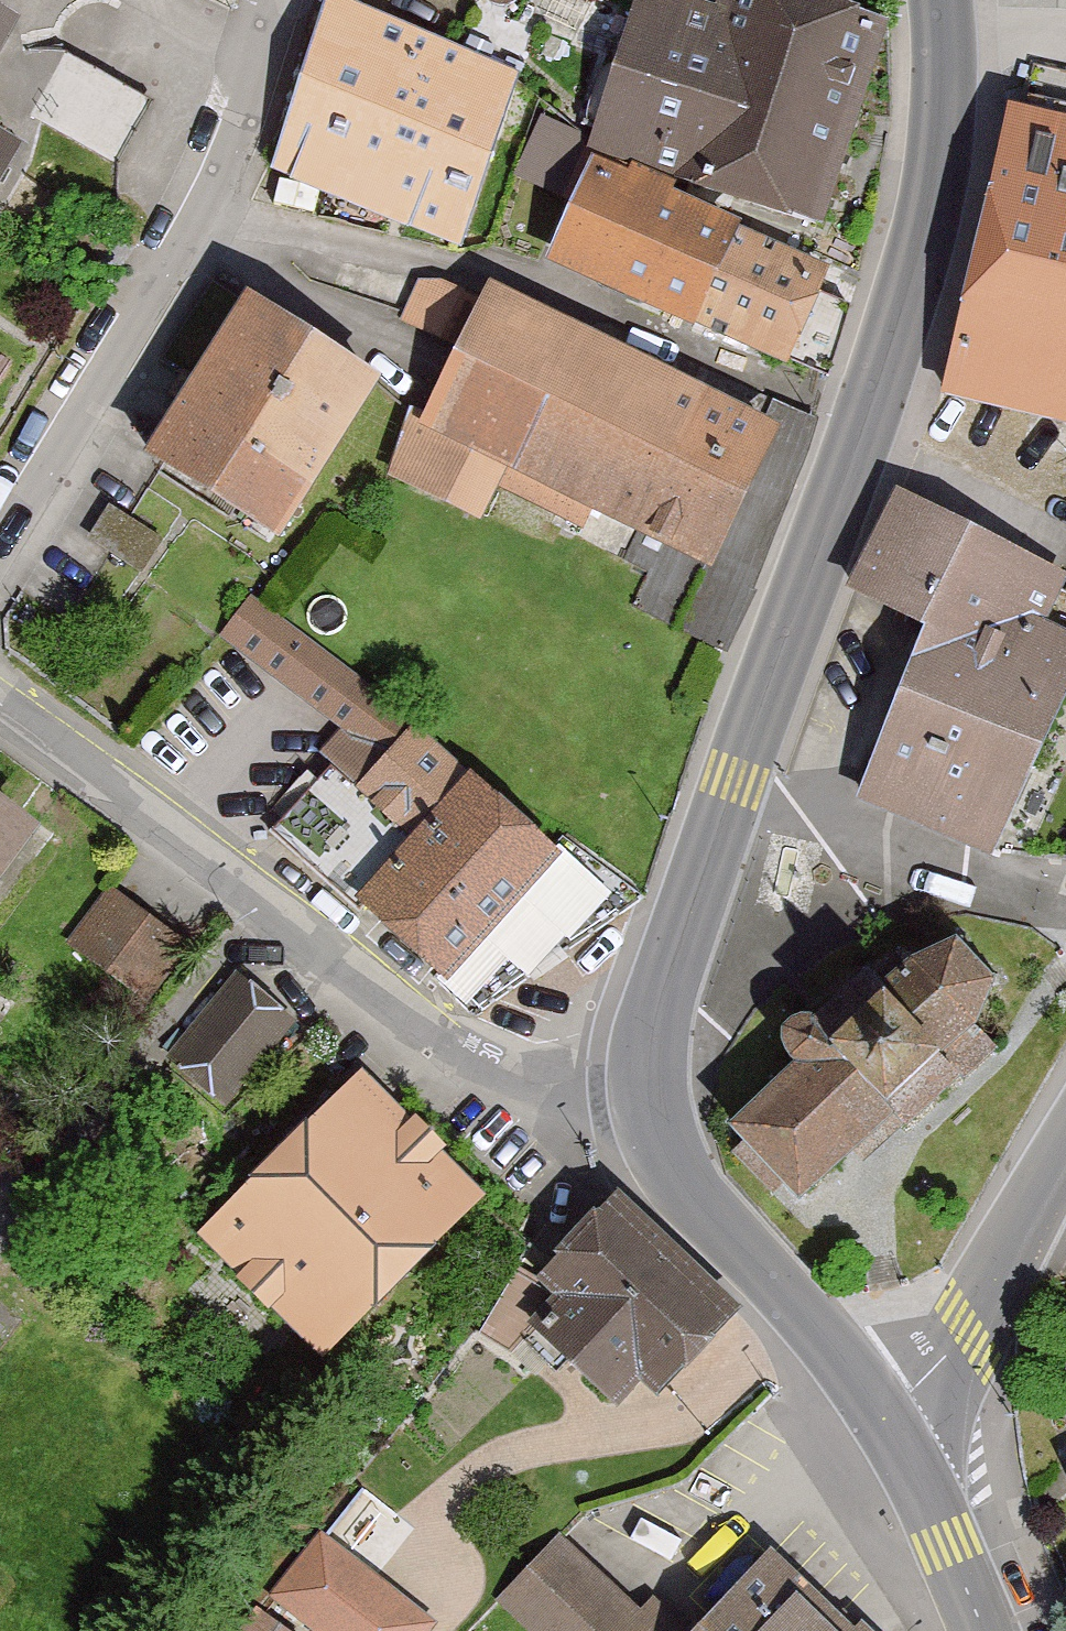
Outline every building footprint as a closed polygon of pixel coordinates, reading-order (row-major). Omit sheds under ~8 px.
[(675,0),(632,0),(583,155),(822,230),(887,26),(805,0),(709,0),(706,10),(675,0)] [(522,74),(328,3),(263,176),(457,248),(522,74)] [(0,16),(0,44),(12,23),(0,16)] [(1065,428),(1065,121),(1001,106),(933,397),(1065,428)] [(27,148),(0,132),(0,194),(27,148)] [(826,269),(584,161),(540,261),(778,367),(786,349),(812,361),(835,309),(813,299),(826,269)] [(775,433),(479,284),(471,299),(443,285),(419,286),(400,328),(445,351),(384,472),(478,519),(501,473),(703,574),(775,433)] [(368,383),(235,295),(128,455),(261,543),(368,383)] [(892,504),(844,604),(927,643),(851,804),(997,872),(1065,726),(1065,646),(1033,631),(1057,581),(892,504)] [(165,546),(107,508),(86,540),(145,577),(165,546)] [(456,765),(253,606),(223,644),(337,732),(310,767),(352,800),(400,837),(456,765)] [(553,857),(462,775),(348,900),(438,983),(553,857)] [(27,840),(0,819),(0,876),(27,840)] [(67,942),(149,1006),(191,953),(110,889),(67,942)] [(779,1065),(713,1128),(782,1210),(887,1120),(901,1136),(998,1057),(974,1029),(997,984),(960,937),(913,954),(816,1032),(801,1017),(782,1017),(766,1028),(763,1049),(779,1065)] [(233,977),(166,1066),(226,1111),(293,1023),(233,977)] [(199,1234),(322,1359),(483,1203),(360,1078),(199,1234)] [(745,1317),(612,1197),(541,1275),(563,1296),(525,1338),(607,1411),(632,1383),(661,1409),(745,1317)] [(701,1603),(687,1617),(657,1587),(642,1603),(565,1526),(496,1595),(531,1630),(729,1630),(701,1603)] [(701,1603),(729,1630),(867,1630),(771,1534),(701,1603)] [(268,1601),(304,1630),(436,1630),(437,1630),(324,1535),(268,1601)]
